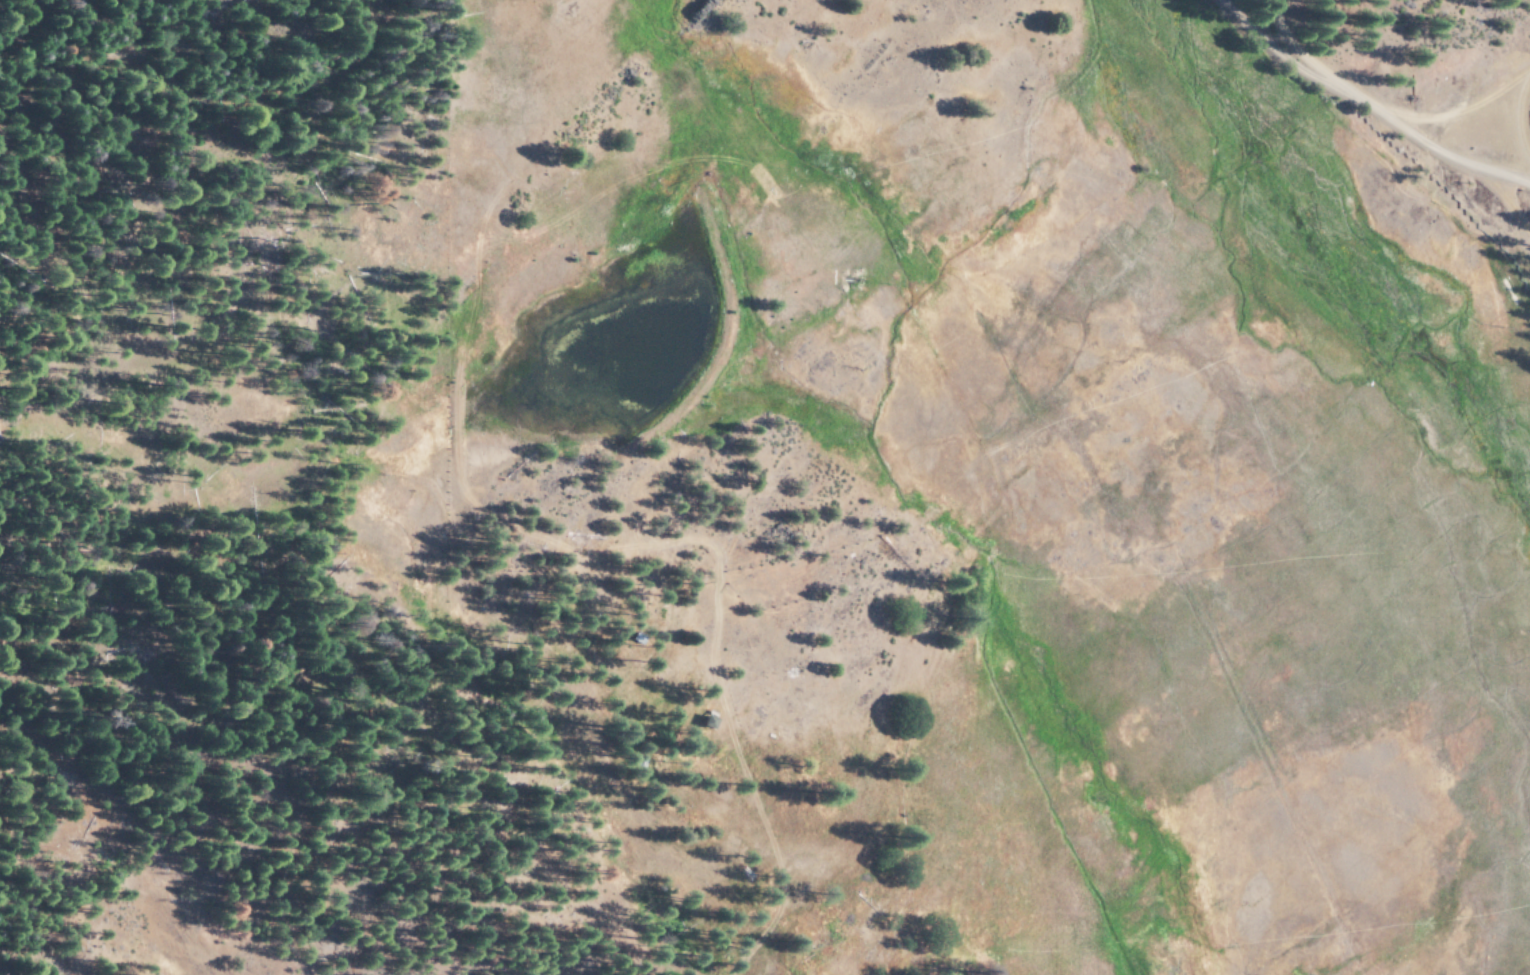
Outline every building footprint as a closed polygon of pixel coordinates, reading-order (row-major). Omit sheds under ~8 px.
[(712,719),(702,714),(697,725),(707,730),(712,719)]
